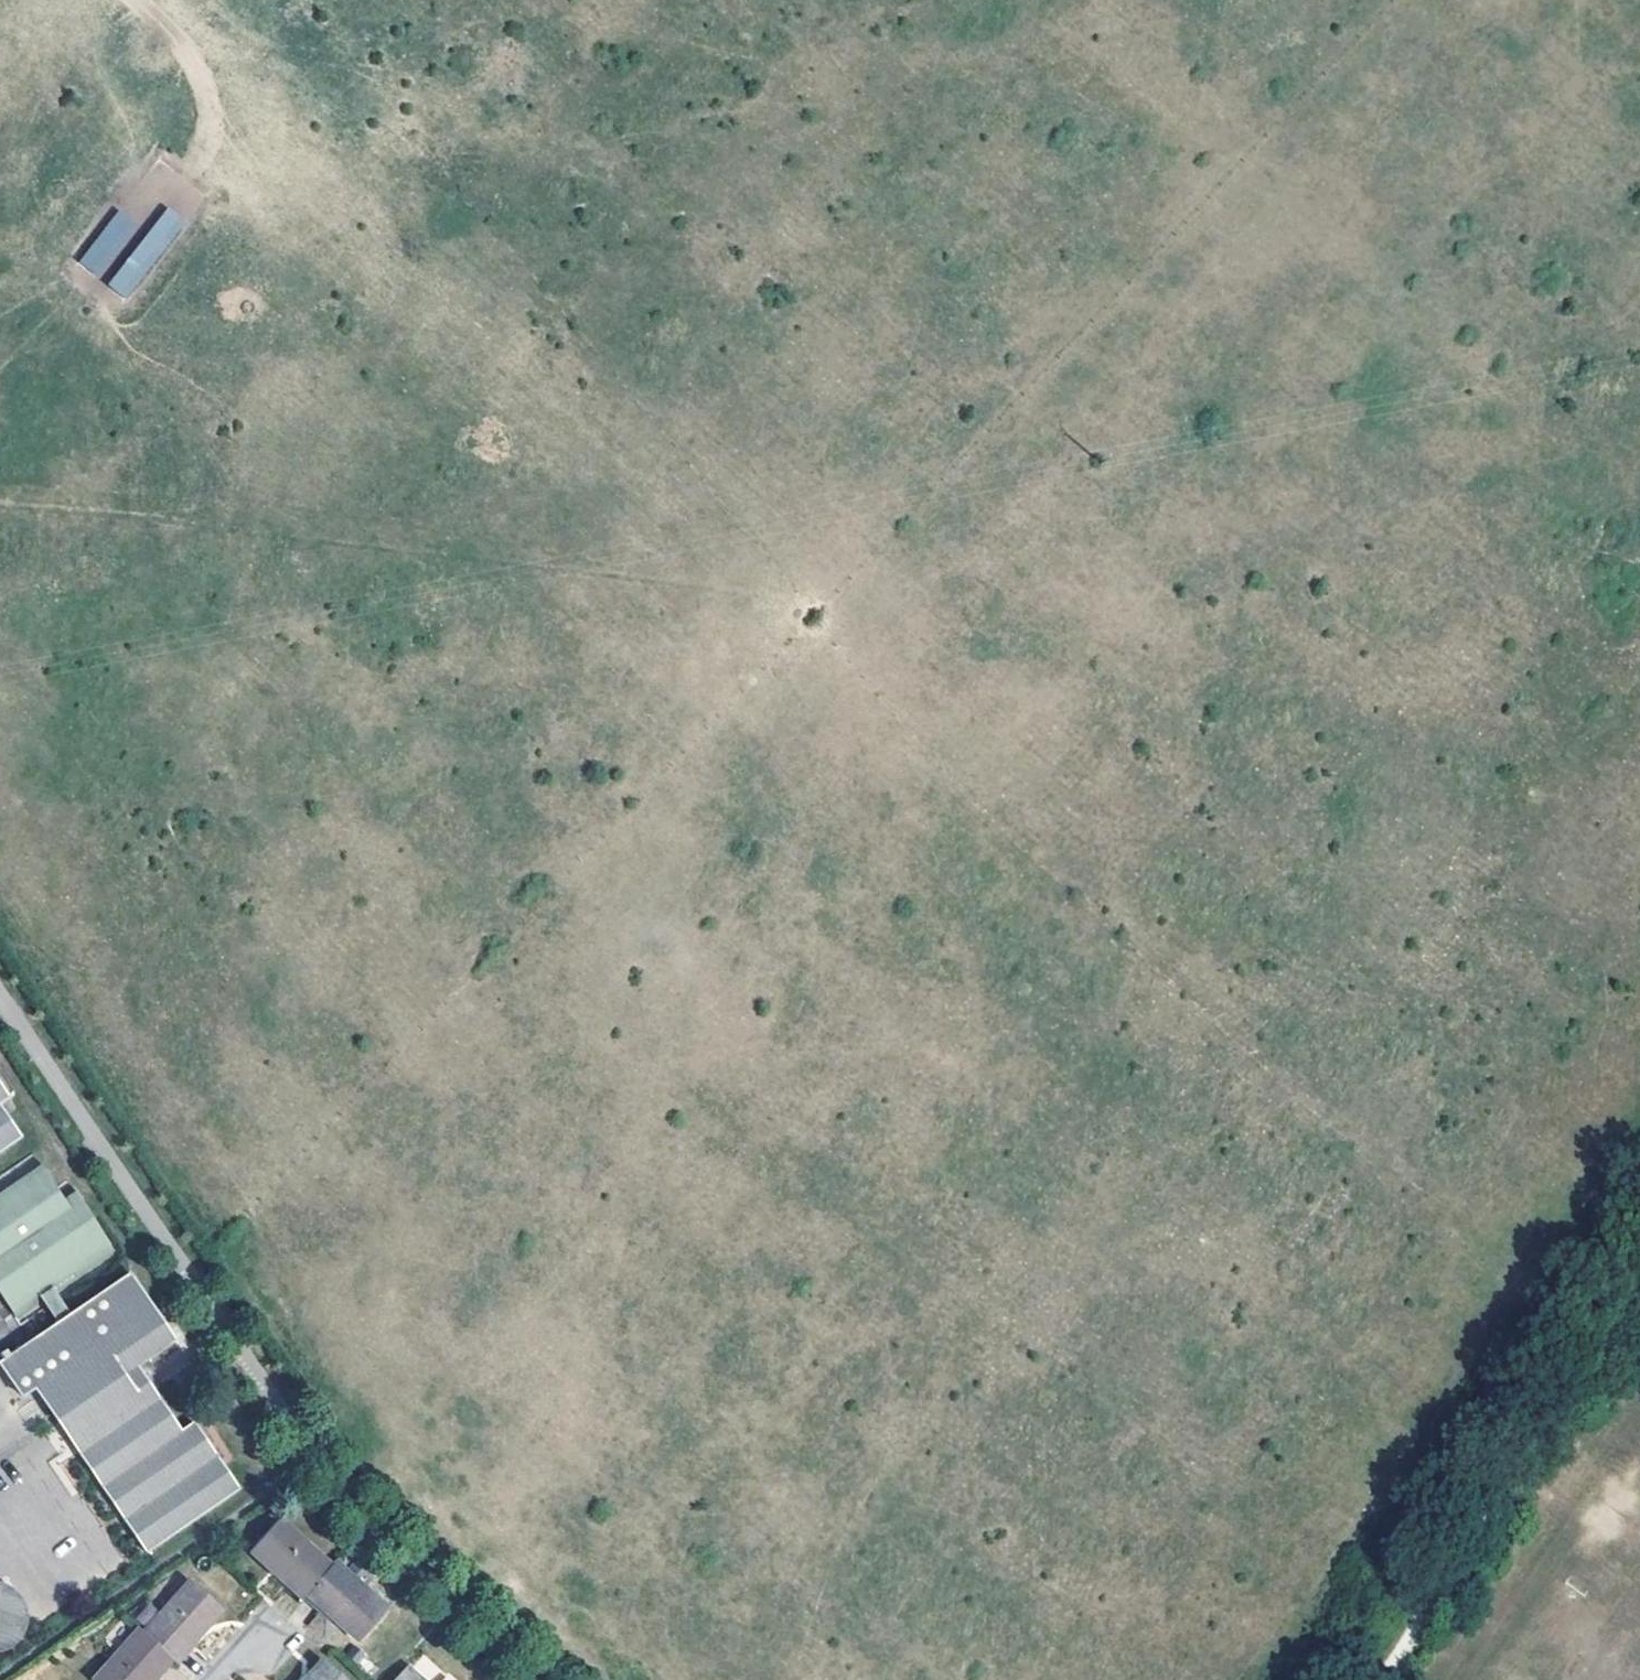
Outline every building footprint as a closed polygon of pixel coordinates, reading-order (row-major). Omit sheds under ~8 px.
[(168,208),(109,284),(126,298),(186,222),(168,208)] [(80,262),(100,277),(139,227),(120,212),(80,262)] [(9,1097),(0,1085),(0,1105),(9,1097)] [(21,1137),(0,1106),(0,1151),(21,1137)] [(0,1193),(0,1289),(15,1310),(38,1294),(57,1322),(9,1355),(5,1350),(0,1353),(0,1355),(3,1359),(0,1361),(0,1365),(22,1397),(34,1388),(148,1552),(238,1489),(192,1422),(180,1431),(157,1398),(144,1407),(122,1376),(136,1367),(174,1341),(128,1275),(70,1314),(51,1286),(109,1246),(73,1192),(62,1200),(38,1167),(0,1193)] [(157,1398),(136,1367),(122,1376),(144,1407),(157,1398)] [(305,1596),(331,1565),(279,1519),(249,1553),(285,1585),(301,1600),(305,1596)] [(331,1565),(305,1596),(328,1617),(357,1642),(387,1608),(335,1561),(331,1565)] [(188,1581),(141,1633),(171,1660),(175,1664),(195,1641),(221,1610),(188,1581)] [(0,1588),(0,1647),(19,1652),(33,1597),(0,1588)] [(137,1630),(92,1679),(153,1679),(171,1660),(141,1633),(137,1630)] [(412,1663),(427,1679),(439,1679),(444,1675),(424,1653),(412,1663)] [(322,1659),(303,1679),(345,1679),(322,1659)] [(407,1665),(394,1679),(424,1679),(407,1665)]
